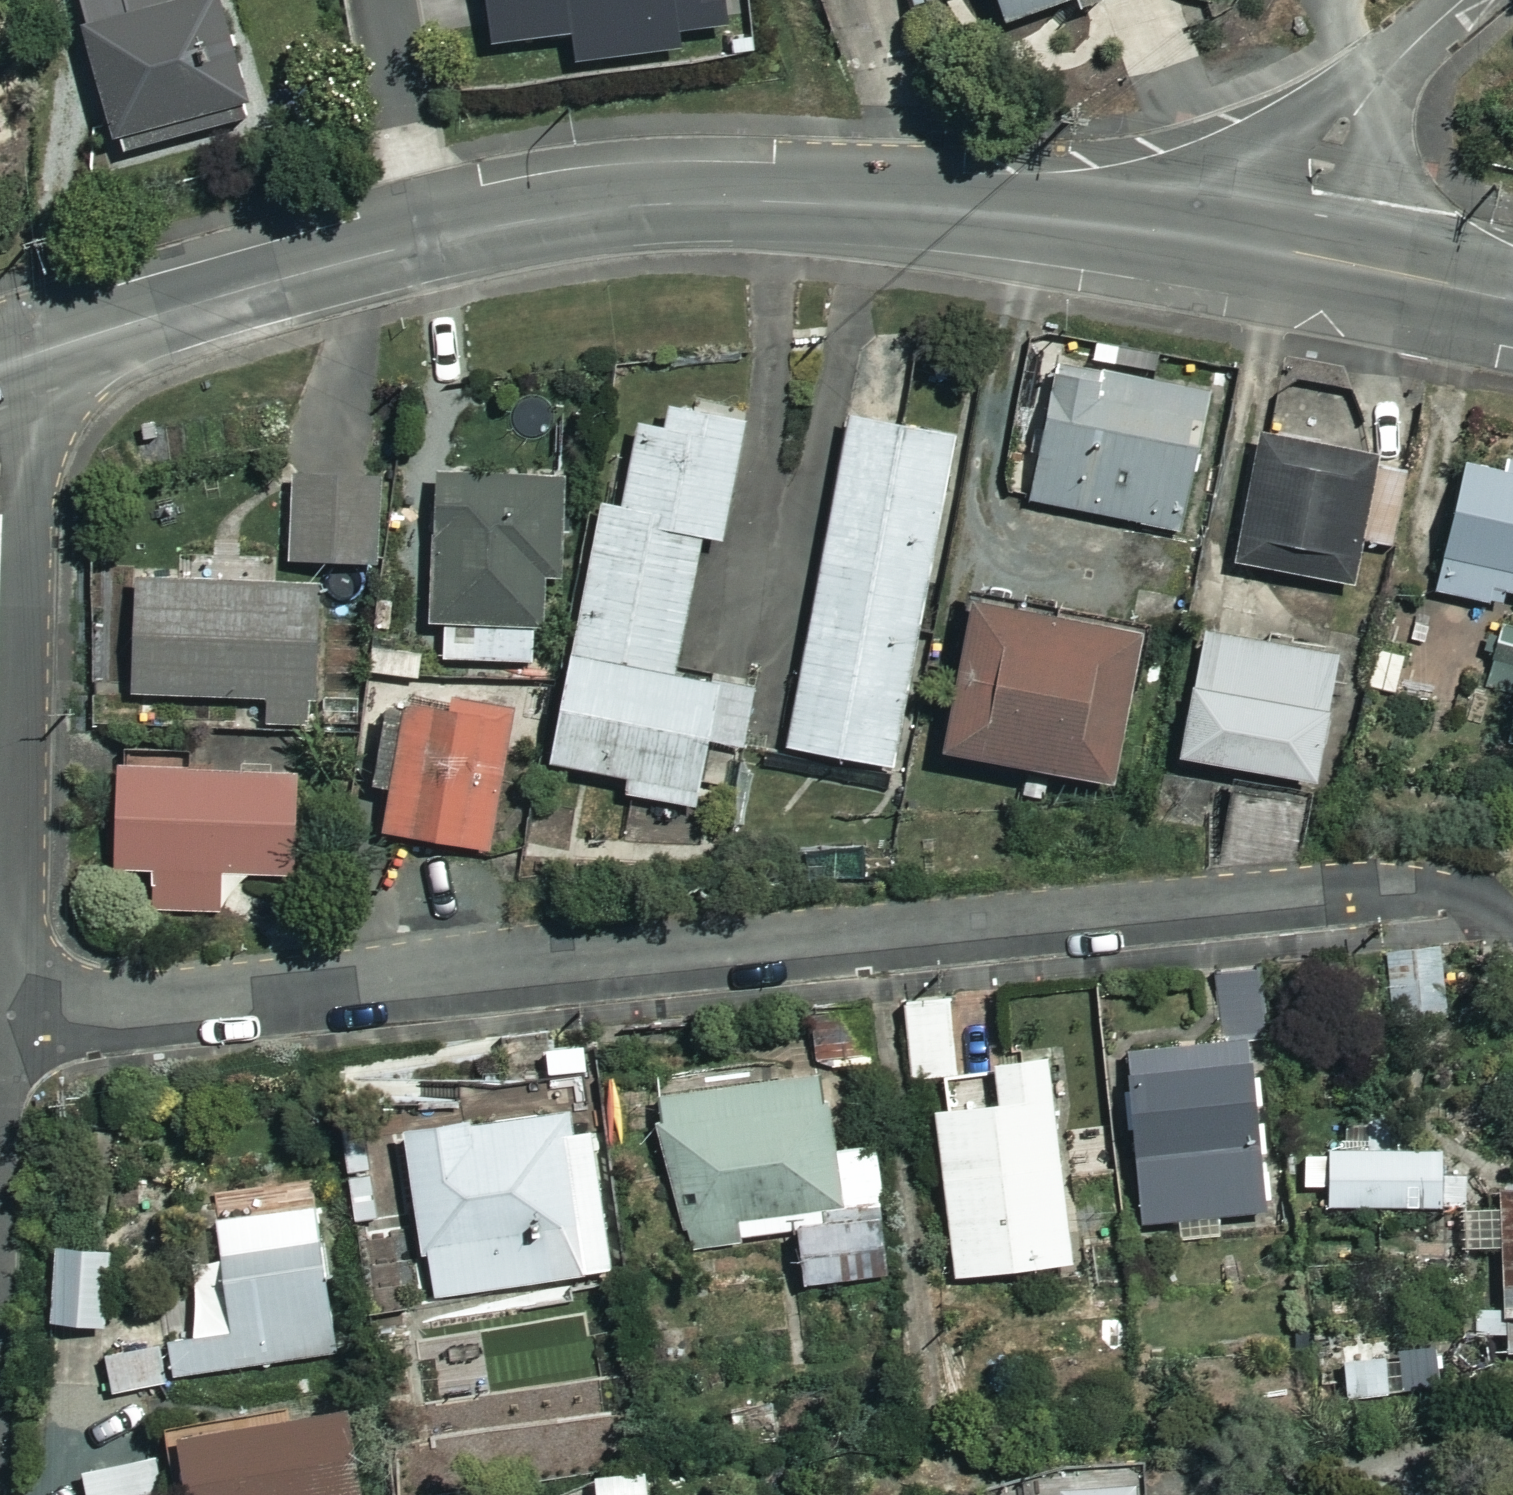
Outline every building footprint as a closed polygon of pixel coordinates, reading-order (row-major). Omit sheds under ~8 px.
[(230,0),(90,0),(129,145),(260,110),(230,0)] [(563,0),(552,0),(494,15),(503,53),(572,35),(563,0)] [(1024,31),(1107,0),(1013,0),(1024,31)] [(0,107),(0,145),(14,140),(0,107)] [(1218,405),(1068,373),(1040,504),(1190,536),(1218,405)] [(760,424),(684,410),(679,438),(650,432),(635,512),(615,508),(566,770),(638,783),(636,797),(716,812),(728,747),(752,752),(763,693),(689,680),(714,544),(737,548),(760,424)] [(798,743),(796,751),(900,773),(970,444),(866,422),(806,706),(771,699),(763,735),(798,743)] [(1389,465),(1272,441),(1245,568),(1363,592),(1389,465)] [(1476,468),(1445,595),(1512,612),(1512,477),(1476,468)] [(584,488),(453,478),(438,659),(545,667),(548,629),(572,631),(584,488)] [(392,483),(302,483),(302,566),(392,567),(392,483)] [(320,597),(150,591),(146,701),(274,705),(274,729),(315,731),(320,597)] [(1159,645),(994,608),(961,755),(1125,793),(1159,645)] [(1485,655),(1496,659),(1487,688),(1512,696),(1512,627),(1495,621),(1485,655)] [(433,639),(382,635),(379,675),(430,679),(433,639)] [(1354,664),(1220,637),(1195,763),(1329,790),(1354,664)] [(401,709),(384,792),(401,795),(393,837),(498,858),(527,718),(465,706),(462,721),(401,709)] [(189,754),(133,753),(131,875),(165,875),(164,912),(226,913),(226,878),(310,879),(311,776),(188,774),(189,754)] [(957,1001),(911,1003),(916,1081),(961,1079),(957,1001)] [(1270,1213),(1261,1052),(1137,1059),(1146,1221),(1270,1213)] [(1065,1063),(1013,1067),(1016,1115),(950,1119),(962,1280),(1080,1271),(1065,1063)] [(839,1081),(671,1096),(684,1242),(894,1223),(887,1152),(846,1155),(839,1081)] [(582,1140),(580,1122),(422,1137),(437,1293),(616,1276),(603,1138),(582,1140)] [(1452,1154),(1339,1155),(1340,1210),(1453,1209),(1452,1154)] [(346,1355),(326,1208),(229,1222),(235,1266),(200,1271),(209,1342),(175,1347),(179,1377),(346,1355)] [(1472,1211),(1472,1254),(1508,1254),(1508,1304),(1480,1304),(1480,1340),(1504,1340),(1504,1352),(1512,1352),(1512,1211),(1472,1211)] [(898,1226),(812,1233),(816,1291),(903,1285),(898,1226)] [(101,1255),(68,1253),(63,1327),(96,1329),(101,1255)] [(111,1361),(116,1395),(172,1386),(167,1352),(111,1361)] [(355,1422),(195,1448),(203,1494),(367,1494),(355,1422)] [(153,1463),(89,1472),(92,1494),(157,1494),(153,1463)] [(661,1478),(608,1481),(609,1494),(662,1494),(661,1478)] [(996,1487),(997,1494),(1150,1494),(1150,1483),(996,1487)]
